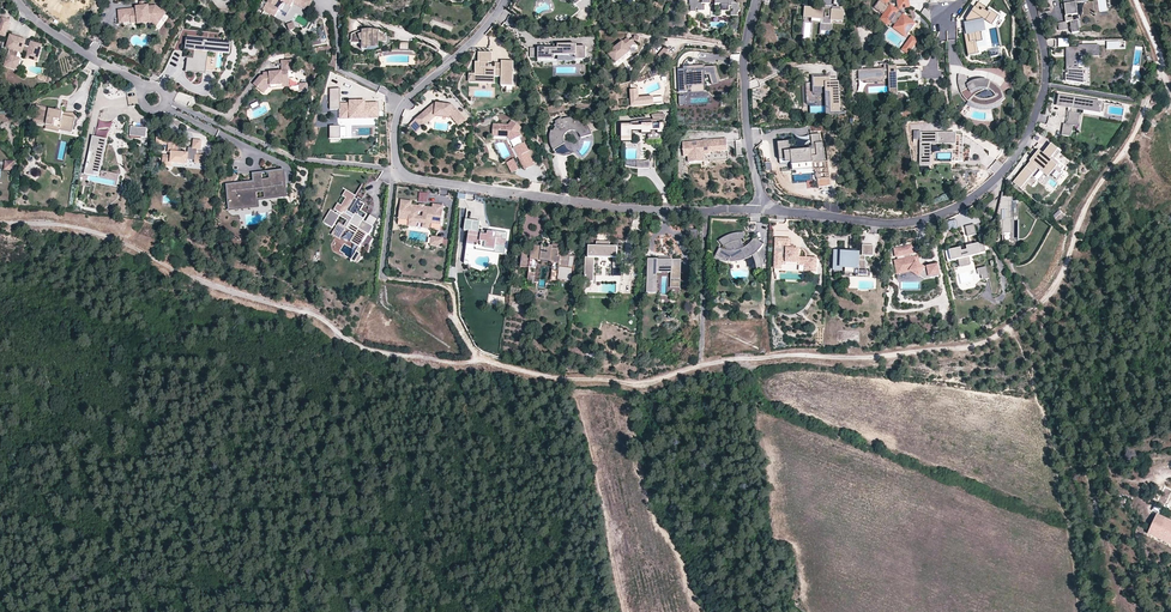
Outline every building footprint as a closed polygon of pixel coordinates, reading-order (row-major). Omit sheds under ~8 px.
[(309,7),(313,1),(311,0),(270,0),(268,4),(264,2),(261,6),(262,7),(261,8),(265,11),(271,14),(275,17),(279,11),(281,11),(285,3),(292,7),(294,3),(299,6),(301,2),(309,7)] [(705,6),(702,6),(702,4),(711,4),(711,0),(693,0),(690,0),(690,6),(691,6),(691,12),(696,12),(696,8),(698,8),(698,11),(705,11),(705,6)] [(715,4),(722,4),(722,5),(729,5),(729,7),(732,7),(732,9),(734,9),(733,12),(731,12),(731,16),(737,16),(738,13),(739,13),(739,11),(740,11),(740,9),(739,8),(739,3),(736,3),(737,0),(715,0),(715,4)] [(824,6),(823,10),(813,9),(805,8),(804,16),(812,17),(823,18),(822,24),(821,29),(830,30),(831,21),(843,22),(844,12),(840,11),(841,8),(833,7),(833,0),(824,0),(824,6)] [(833,7),(841,8),(843,8),(843,5),(843,0),(833,0),(833,7)] [(874,8),(884,16),(881,19),(886,23),(888,20),(890,22),(896,26),(898,24),(909,33),(915,24),(904,15),(898,11),(898,8),(894,8),(887,3),(889,0),(880,0),(874,8)] [(904,15),(906,13),(905,8),(900,9),(899,0),(896,0),(897,1),(898,8),(898,11),(904,15)] [(900,9),(905,8),(910,7),(909,0),(899,0),(900,9)] [(1067,16),(1066,16),(1066,22),(1067,22),(1071,21),(1072,33),(1080,32),(1078,20),(1073,21),(1072,15),(1078,15),(1077,3),(1083,2),(1082,0),(1064,0),(1067,16)] [(307,11),(309,7),(301,2),(299,6),(307,11)] [(983,42),(981,31),(991,29),(991,28),(999,17),(978,2),(966,20),(967,25),(968,31),(964,32),(965,40),(967,39),(968,46),(967,46),(968,56),(977,54),(976,49),(978,48),(977,43),(983,42)] [(120,14),(120,17),(130,16),(131,21),(131,23),(139,22),(139,19),(153,18),(159,22),(165,13),(156,7),(148,8),(148,7),(137,8),(137,9),(138,12),(130,12),(130,10),(119,11),(120,14)] [(921,13),(927,17),(930,13),(925,8),(921,13)] [(271,14),(265,11),(261,17),(267,21),(271,14)] [(997,24),(1001,18),(999,17),(991,28),(991,29),(998,28),(997,24)] [(7,31),(11,20),(2,18),(0,24),(0,29),(7,31)] [(159,22),(153,18),(139,19),(139,22),(139,24),(150,23),(156,27),(159,22)] [(1066,22),(1059,23),(1060,30),(1068,29),(1067,22),(1066,22)] [(905,37),(909,33),(898,24),(896,26),(894,28),(905,37)] [(352,40),(350,42),(352,43),(363,44),(362,49),(368,51),(369,48),(373,48),(379,48),(379,43),(384,43),(384,46),(388,45),(391,43),(391,40),(387,40),(387,37),(383,35),(380,34),(380,31),(372,30),(369,30),(363,30),(360,31),(356,32),(352,34),(352,40)] [(38,59),(42,46),(32,43),(30,47),(25,46),(22,45),(23,40),(18,39),(11,36),(9,44),(12,45),(10,49),(6,63),(15,65),(17,59),(19,52),(19,51),(23,52),(29,54),(28,56),(38,59)] [(608,54),(616,64),(631,52),(628,49),(634,45),(639,46),(640,37),(635,36),(634,41),(632,40),(631,41),(628,38),(608,54)] [(908,54),(917,41),(912,37),(903,50),(908,54)] [(186,72),(206,74),(209,52),(214,53),(232,55),(233,44),(187,39),(185,51),(188,52),(188,58),(186,72)] [(1106,42),(1107,50),(1125,50),(1125,42),(1106,42)] [(538,58),(538,60),(555,60),(555,56),(576,56),(576,59),(586,59),(586,46),(576,46),(576,44),(558,44),(558,48),(538,48),(538,58)] [(1078,48),(1066,48),(1066,56),(1068,56),(1068,69),(1078,69),(1078,60),(1074,60),(1074,55),(1079,55),(1083,55),(1098,55),(1098,45),(1078,45),(1078,48)] [(1099,45),(1098,45),(1098,55),(1083,55),(1083,57),(1100,57),(1099,45)] [(995,48),(989,49),(990,58),(997,57),(995,48)] [(665,49),(658,56),(666,63),(673,55),(665,49)] [(476,75),(475,77),(495,77),(501,77),(501,87),(513,87),(514,62),(502,62),(502,65),(502,70),(496,70),(496,68),(492,68),(492,66),(489,66),(489,63),(492,63),(492,53),(479,53),(479,62),(476,62),(476,75)] [(1079,71),(1079,55),(1074,55),(1074,60),(1078,60),(1078,69),(1068,69),(1068,56),(1066,56),(1066,71),(1068,71),(1079,71)] [(17,70),(21,60),(17,59),(15,65),(6,63),(5,66),(17,70)] [(292,61),(282,62),(282,72),(290,72),(293,72),(292,61)] [(912,69),(897,70),(897,71),(895,71),(895,67),(889,67),(889,64),(884,64),(884,70),(873,70),(873,69),(863,69),(863,70),(863,80),(885,79),(889,79),(890,95),(893,95),(893,100),(903,99),(903,94),(898,94),(897,82),(897,80),(922,79),(921,70),(913,70),(912,69)] [(709,75),(710,85),(718,84),(715,67),(704,67),(704,66),(684,67),(684,69),(678,69),(679,93),(687,92),(687,83),(705,82),(705,75),(709,75)] [(863,80),(863,70),(859,70),(859,84),(885,83),(885,79),(863,80)] [(1079,71),(1068,71),(1068,75),(1066,74),(1066,82),(1084,85),(1083,71),(1079,71)] [(282,72),(281,72),(279,75),(275,75),(272,73),(264,73),(264,76),(261,76),(258,79),(255,83),(259,87),(258,88),(260,90),(263,90),(265,92),(271,86),(278,86),(284,86),(284,84),(290,84),(290,72),(282,72)] [(476,75),(470,74),(469,83),(495,84),(495,77),(475,77),(476,75)] [(967,76),(958,75),(958,80),(958,85),(959,89),(961,93),(968,89),(969,89),(968,87),(968,85),(967,83),(967,79),(967,76)] [(841,117),(840,82),(828,83),(828,80),(813,80),(813,84),(810,84),(804,84),(805,105),(813,105),(813,107),(805,107),(806,115),(810,114),(809,108),(824,107),(825,114),(825,118),(841,117)] [(980,86),(975,87),(970,88),(969,89),(968,89),(961,93),(961,94),(964,98),(968,102),(972,104),(976,106),(981,108),(986,108),(991,108),(996,106),(1000,104),(1001,103),(1003,92),(1001,89),(998,86),(994,84),(990,82),(986,81),(982,80),(980,80),(980,86)] [(969,84),(968,85),(968,87),(969,89),(970,88),(975,87),(980,86),(980,80),(977,81),(973,82),(969,84)] [(341,119),(380,118),(379,103),(367,103),(367,101),(350,101),(350,103),(341,103),(341,88),(330,88),(331,109),(341,109),(341,119)] [(663,98),(638,99),(638,90),(630,90),(630,108),(654,107),(654,104),(663,104),(663,98)] [(1102,103),(1060,96),(1058,106),(1073,109),(1072,113),(1069,112),(1067,125),(1063,125),(1061,136),(1071,137),(1073,126),(1077,127),(1078,127),(1080,114),(1077,114),(1078,109),(1100,113),(1100,112),(1102,103)] [(452,105),(437,104),(437,106),(432,110),(430,108),(416,120),(423,127),(429,122),(427,119),(435,113),(436,114),(451,115),(459,125),(465,119),(457,109),(456,110),(454,111),(451,108),(452,105)] [(63,116),(64,112),(60,112),(57,111),(54,110),(38,107),(35,122),(47,125),(47,126),(53,128),(54,126),(61,128),(61,127),(73,129),(76,119),(63,116)] [(427,119),(429,122),(435,116),(451,117),(451,115),(436,114),(435,113),(427,119)] [(563,119),(562,118),(560,118),(558,120),(555,122),(557,123),(554,126),(556,127),(554,130),(554,131),(551,130),(550,134),(550,138),(550,142),(552,147),(554,151),(565,144),(564,141),(564,139),(564,137),(565,134),(566,133),(569,131),(572,130),(574,130),(575,131),(578,132),(580,134),(580,135),(581,138),(592,135),(591,133),(589,128),(587,125),(585,123),(581,120),(578,119),(575,118),(570,117),(568,118),(563,119)] [(98,120),(96,137),(109,138),(111,122),(98,120)] [(416,133),(423,127),(416,120),(410,126),(416,133)] [(627,140),(632,141),(632,132),(642,132),(649,132),(649,135),(649,141),(661,140),(661,135),(661,131),(654,130),(654,125),(661,125),(661,120),(654,120),(642,121),(628,123),(620,124),(619,139),(622,140),(627,140)] [(508,137),(511,142),(519,137),(521,137),(518,132),(521,127),(512,121),(509,126),(494,125),(493,136),(508,137)] [(666,125),(661,125),(654,125),(654,130),(661,131),(661,135),(666,135),(666,125)] [(342,126),(331,126),(331,138),(342,138),(342,127),(342,126)] [(147,129),(131,127),(130,136),(146,138),(147,129)] [(929,165),(930,143),(953,143),(952,160),(961,160),(961,147),(963,147),(963,135),(960,132),(953,132),(953,135),(920,134),(920,165),(929,165)] [(167,141),(168,134),(158,133),(157,144),(169,145),(170,141),(167,141)] [(778,142),(780,160),(785,160),(791,159),(792,163),(792,165),(813,163),(825,162),(823,142),(821,142),(820,133),(811,134),(812,144),(815,143),(816,151),(812,151),(811,149),(790,151),(790,149),(789,141),(778,142)] [(100,139),(94,137),(84,180),(88,180),(89,175),(118,182),(120,175),(101,171),(99,170),(106,140),(100,139)] [(523,144),(519,137),(511,142),(514,148),(523,144)] [(106,140),(99,170),(101,171),(108,140),(106,140)] [(729,160),(727,140),(685,143),(686,149),(683,149),(684,156),(689,156),(690,163),(729,160)] [(169,149),(169,152),(172,153),(172,156),(164,155),(163,165),(171,166),(171,163),(187,164),(187,159),(196,160),(196,156),(197,149),(201,150),(202,141),(198,141),(198,144),(194,144),(194,149),(189,148),(188,154),(181,153),(178,153),(178,150),(169,149)] [(179,142),(170,141),(169,145),(169,149),(178,150),(179,148),(179,142)] [(790,151),(811,149),(812,151),(816,151),(815,143),(812,144),(812,146),(790,149),(790,151)] [(534,165),(523,144),(514,148),(525,170),(534,165)] [(566,144),(565,144),(554,151),(557,154),(562,156),(566,156),(570,155),(568,149),(566,144)] [(1044,154),(1043,155),(1050,161),(1053,157),(1056,159),(1062,152),(1052,144),(1044,154)] [(962,162),(963,147),(961,147),(961,160),(952,160),(952,161),(962,162)] [(1030,161),(1031,162),(1013,183),(1021,189),(1038,169),(1048,178),(1049,177),(1056,184),(1065,173),(1063,171),(1066,167),(1056,159),(1053,157),(1050,161),(1043,155),(1044,154),(1039,151),(1030,161)] [(196,156),(196,160),(195,163),(203,164),(203,157),(196,156)] [(512,173),(519,170),(513,160),(507,163),(512,173)] [(625,166),(637,168),(637,161),(631,161),(625,160),(625,166)] [(639,162),(637,161),(637,168),(640,169),(650,169),(650,160),(643,162),(639,162)] [(286,193),(284,172),(269,173),(269,179),(262,180),(254,180),(255,183),(235,184),(235,187),(228,187),(229,200),(238,199),(238,201),(257,200),(256,192),(263,191),(270,191),(271,194),(286,193)] [(369,235),(374,227),(363,221),(364,219),(356,214),(353,218),(345,213),(356,196),(347,190),(343,196),(346,198),(342,206),(338,204),(335,210),(338,212),(337,214),(331,210),(323,223),(333,228),(340,216),(348,221),(344,227),(339,223),(332,235),(340,240),(347,228),(356,234),(351,242),(360,248),(361,245),(362,246),(364,243),(363,243),(368,235),(369,235)] [(428,194),(420,193),(419,201),(428,202),(428,194)] [(1013,197),(1001,197),(999,211),(999,230),(1012,231),(1013,221),(1013,197)] [(238,199),(229,200),(229,208),(257,206),(257,200),(238,201),(238,199)] [(412,202),(401,200),(399,219),(409,221),(409,222),(416,223),(423,224),(431,225),(431,224),(441,225),(444,206),(433,205),(433,208),(425,207),(425,209),(420,208),(420,206),(412,205),(412,202)] [(956,220),(948,222),(949,229),(957,228),(956,220)] [(480,223),(470,221),(467,243),(476,244),(480,245),(481,242),(487,242),(486,250),(495,251),(496,245),(506,246),(507,240),(502,239),(503,234),(498,233),(498,231),(491,230),(491,232),(488,232),(488,235),(482,234),(482,232),(478,232),(480,223)] [(977,235),(975,225),(966,228),(968,237),(977,235)] [(721,240),(719,241),(724,247),(725,246),(727,251),(723,250),(719,248),(714,258),(718,260),(724,262),(730,262),(737,262),(745,260),(752,256),(755,263),(756,270),(763,270),(763,267),(762,262),(760,257),(758,252),(761,247),(764,244),(759,241),(754,238),(752,241),(750,244),(746,247),(744,248),(742,241),(744,241),(745,233),(741,233),(737,233),(728,236),(721,240)] [(816,272),(817,258),(799,258),(799,249),(796,249),(786,249),(786,255),(784,255),(784,249),(784,239),(776,239),(775,267),(782,267),(782,265),(786,265),(786,263),(799,264),(799,266),(805,266),(811,266),(811,272),(816,272)] [(784,239),(784,249),(786,249),(796,249),(796,247),(790,247),(791,239),(784,239)] [(480,245),(476,244),(475,250),(495,252),(495,251),(486,250),(487,242),(481,242),(480,245)] [(559,251),(560,245),(553,244),(553,247),(550,246),(550,249),(545,248),(545,246),(543,245),(543,243),(536,242),(535,248),(532,248),(532,250),(523,249),(521,267),(536,269),(537,261),(553,264),(551,280),(558,281),(558,280),(560,267),(569,269),(570,257),(570,255),(561,254),(562,252),(559,251)] [(590,258),(587,258),(586,282),(593,282),(594,257),(615,258),(615,268),(623,268),(623,258),(619,258),(619,247),(611,247),(611,243),(598,242),(598,247),(590,247),(590,258)] [(960,249),(949,252),(951,262),(958,261),(960,268),(970,266),(968,257),(985,253),(984,249),(988,248),(987,243),(966,248),(967,252),(964,253),(962,254),(960,249)] [(834,273),(859,273),(859,269),(866,269),(866,261),(865,261),(866,256),(874,256),(874,245),(863,245),(863,256),(859,256),(859,253),(842,253),(842,252),(835,251),(834,273)] [(922,272),(924,268),(919,265),(916,263),(915,258),(912,258),(911,254),(913,253),(911,246),(895,249),(896,257),(903,255),(904,260),(896,262),(898,274),(911,271),(919,276),(922,272)] [(466,252),(464,264),(471,265),(473,253),(466,252)] [(751,265),(755,263),(752,256),(745,260),(748,269),(749,267),(751,265)] [(575,257),(570,257),(569,269),(560,267),(558,280),(571,282),(575,257)] [(680,294),(681,261),(673,261),(673,262),(658,261),(658,260),(650,260),(648,293),(656,293),(657,273),(672,274),(671,293),(680,294)] [(940,276),(937,265),(924,268),(922,272),(925,274),(930,273),(931,278),(940,276)] [(1170,525),(1170,523),(1163,519),(1162,522),(1156,519),(1151,529),(1165,536),(1163,541),(1170,545),(1170,525)] [(1163,541),(1165,536),(1151,529),(1149,535),(1163,541)]
